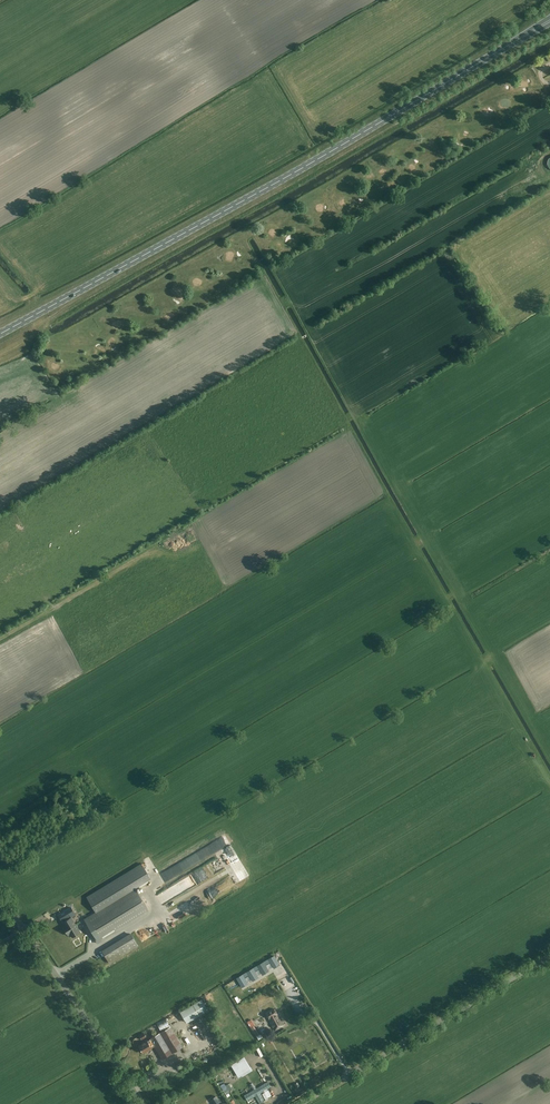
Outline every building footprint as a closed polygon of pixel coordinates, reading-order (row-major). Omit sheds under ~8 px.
[(141,863),(87,897),(96,912),(135,889),(151,879),(141,863)] [(210,898),(235,884),(232,877),(210,888),(212,891),(207,893),(210,898)] [(135,889),(96,912),(84,919),(96,938),(95,939),(98,943),(149,912),(135,889)] [(63,922),(65,926),(63,927),(68,935),(70,934),(72,937),(80,932),(71,917),(75,914),(71,907),(58,915),(61,920),(62,920),(63,922)] [(130,932),(102,950),(109,962),(138,945),(130,932)] [(276,966),(276,965),(279,963),(274,956),(269,959),(274,968),(276,966)] [(265,973),(265,972),(268,970),(263,962),(258,966),(263,974),(265,973)] [(250,970),(255,979),(258,977),(257,976),(260,974),(256,966),(250,970)] [(239,976),(244,985),(247,983),(246,982),(250,980),(245,973),(239,976)] [(201,999),(180,1011),(186,1023),(208,1010),(201,999)] [(284,1025),(279,1016),(279,1017),(274,1009),(266,1014),(268,1018),(269,1020),(268,1020),(275,1030),(284,1025)] [(161,1031),(170,1026),(166,1019),(157,1024),(161,1031)] [(198,1019),(194,1021),(203,1040),(207,1038),(198,1019)] [(192,1024),(187,1026),(193,1038),(197,1036),(192,1024)] [(162,1059),(182,1047),(176,1037),(179,1035),(173,1025),(170,1027),(150,1039),(151,1040),(148,1042),(147,1041),(138,1046),(143,1053),(151,1048),(151,1047),(153,1045),(162,1059)]
